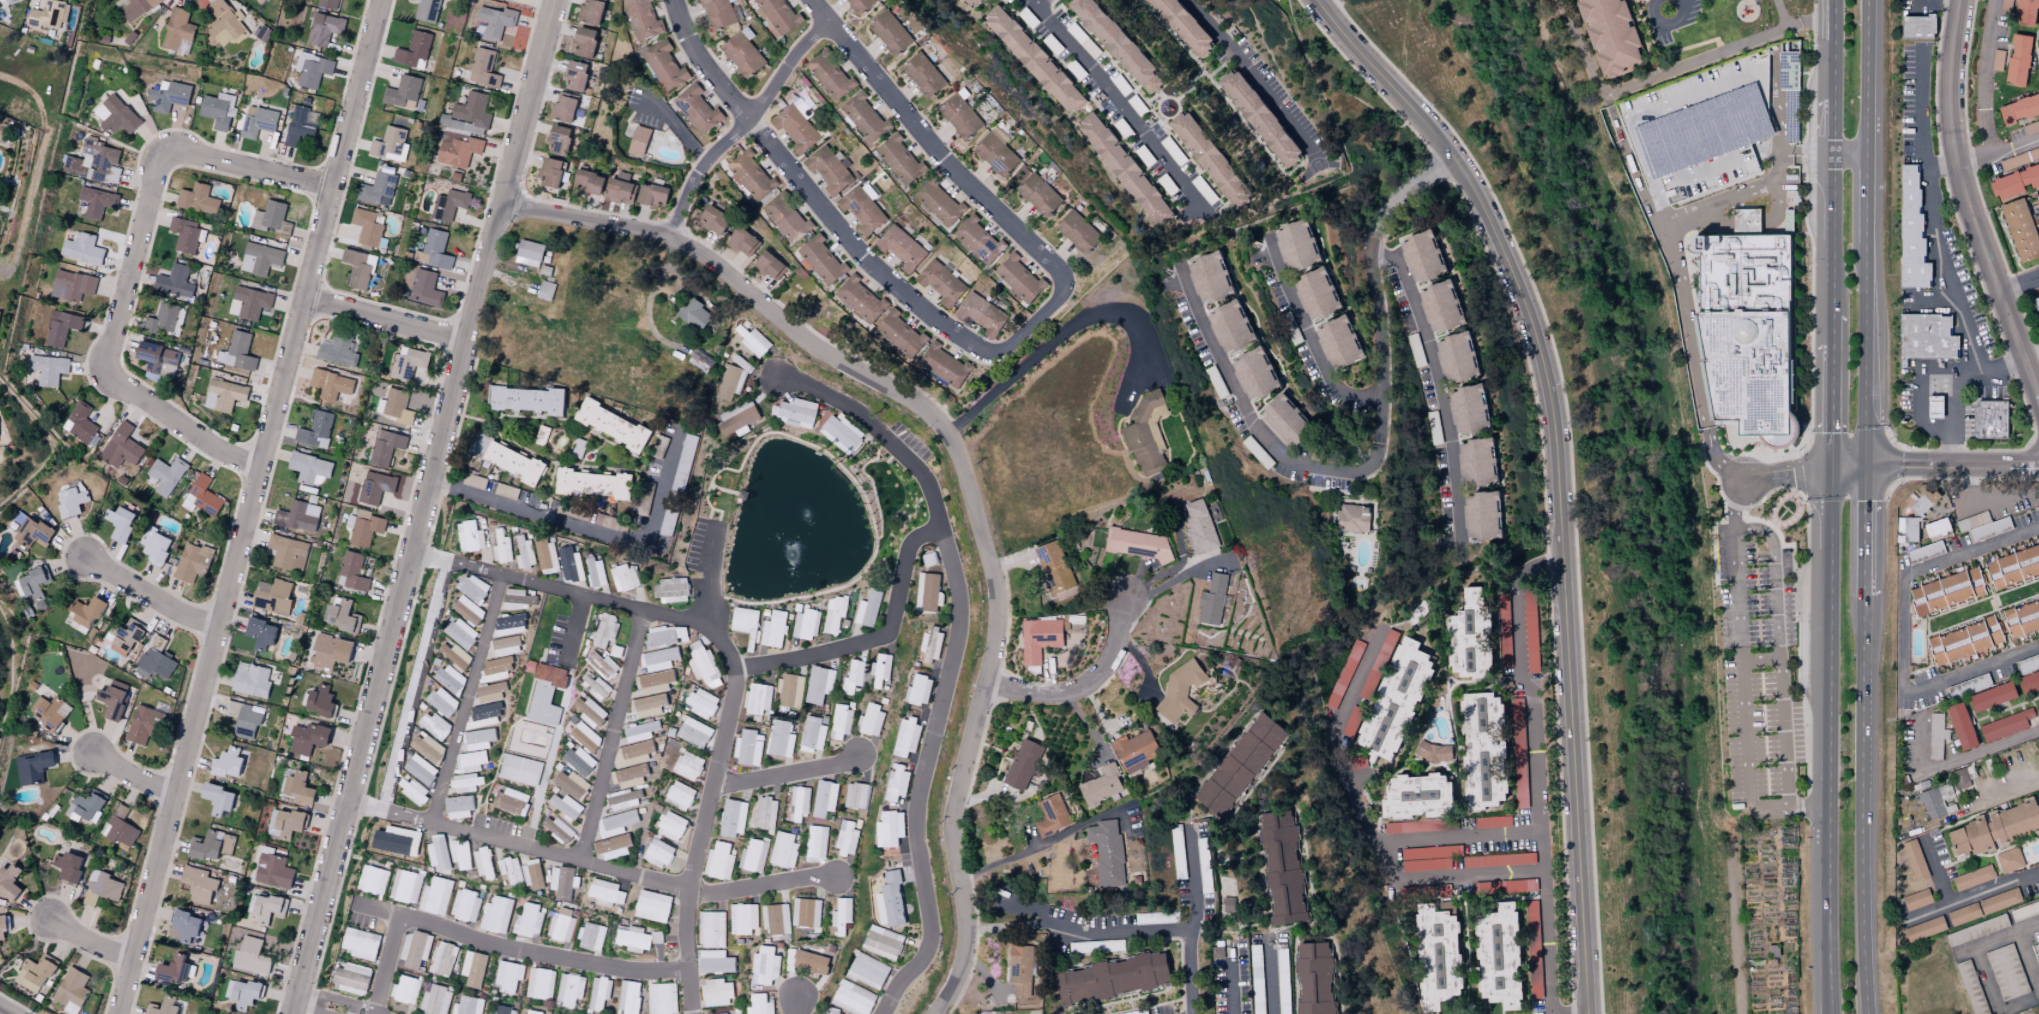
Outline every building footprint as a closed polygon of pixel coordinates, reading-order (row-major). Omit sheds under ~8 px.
[(60,30),(65,2),(56,0),(45,0),(43,11),(30,8),(27,24),(60,30)] [(207,8),(217,20),(206,30),(222,48),(245,29),(238,21),(241,18),(226,0),(216,0),(207,8)] [(415,20),(436,21),(437,0),(416,0),(415,20)] [(600,26),(603,1),(594,0),(582,0),(579,23),(600,26)] [(625,2),(636,41),(665,33),(661,19),(656,21),(650,0),(632,0),(625,2)] [(758,5),(760,8),(757,10),(777,39),(801,22),(786,0),(766,0),(758,5)] [(1167,79),(1091,0),(1079,0),(1069,9),(1151,95),(1167,79)] [(1150,7),(1199,59),(1216,44),(1175,0),(1158,0),(1150,7)] [(1576,2),(1582,22),(1589,22),(1589,36),(1592,48),(1598,49),(1598,60),(1602,76),(1616,76),(1632,71),(1632,66),(1642,63),(1638,47),(1641,46),(1635,27),(1630,26),(1630,16),(1625,0),(1584,0),(1576,2)] [(2015,24),(2035,25),(2036,0),(2016,0),(2015,24)] [(982,20),(1070,115),(1086,99),(999,5),(982,20)] [(196,26),(186,23),(190,10),(172,6),(161,47),(177,51),(180,38),(192,41),(196,26)] [(518,11),(503,8),(502,11),(479,6),(476,21),(477,21),(474,36),(499,42),(503,26),(514,28),(518,11)] [(870,23),(894,58),(915,43),(891,8),(870,23)] [(345,20),(314,12),(306,43),(325,48),(329,32),(341,35),(345,20)] [(1902,16),(1901,39),(1934,39),(1934,16),(1902,16)] [(767,62),(748,40),(754,36),(746,26),(720,47),(747,79),(767,62)] [(576,43),(574,55),(592,58),(597,30),(577,27),(574,42),(576,43)] [(395,48),(392,63),(424,69),(430,33),(412,30),(408,50),(395,48)] [(2005,84),(2025,86),(2032,37),(2012,34),(2005,84)] [(1094,58),(1100,51),(1086,38),(1079,45),(1094,58)] [(642,52),(663,93),(691,79),(685,66),(678,70),(669,51),(672,49),(667,39),(642,52)] [(499,89),(502,75),(489,73),(494,51),(476,46),(468,81),(499,89)] [(1612,105),(1770,46),(1770,167),(1767,174),(1762,178),(1679,209),(1673,210),(1670,208),(1668,207),(1654,212),(1612,105)] [(856,85),(825,48),(805,65),(836,102),(856,85)] [(2004,51),(1994,50),(1990,69),(2001,71),(2004,51)] [(949,83),(923,51),(903,67),(929,100),(949,83)] [(335,60),(298,52),(294,70),(300,71),(297,85),(317,90),(321,73),(331,76),(335,60)] [(1781,53),(1801,53),(1801,91),(1781,91),(1781,53)] [(584,92),(588,63),(568,60),(565,77),(568,77),(566,89),(584,92)] [(1219,81),(1283,170),(1302,156),(1238,68),(1219,81)] [(421,78),(400,74),(396,90),(385,87),(382,102),(414,110),(421,78)] [(191,86),(160,80),(158,90),(148,88),(146,98),(154,100),(152,111),(168,114),(170,103),(187,106),(191,86)] [(700,95),(703,92),(696,82),(672,99),(700,136),(725,118),(717,107),(712,111),(700,95)] [(940,107),(965,141),(986,126),(966,99),(971,95),(966,88),(940,107)] [(840,108),(870,144),(893,125),(887,118),(883,122),(864,99),(868,96),(862,89),(840,108)] [(437,162),(467,169),(471,152),(481,154),(484,140),(469,137),(470,133),(482,135),(483,129),(488,130),(491,113),(484,112),(488,94),(468,90),(465,106),(454,104),(452,116),(442,114),(439,125),(445,126),(437,162)] [(121,125),(131,134),(142,121),(111,92),(93,112),(102,121),(100,124),(112,135),(121,125)] [(198,116),(215,119),(213,129),(229,132),(233,108),(232,107),(234,96),(216,93),(216,97),(202,95),(198,116)] [(2004,126),(2038,114),(2038,93),(1998,107),(2004,126)] [(558,103),(554,102),(549,118),(571,124),(577,99),(560,95),(558,103)] [(794,144),(790,146),(797,156),(820,139),(793,102),(768,120),(776,131),(781,127),(794,144)] [(301,137),(313,140),(319,111),(293,105),(284,146),(299,149),(301,137)] [(279,112),(255,107),(253,118),(238,115),(236,128),(241,129),(239,137),(255,140),(258,129),(274,132),(279,112)] [(1188,109),(1169,123),(1235,212),(1253,199),(1188,109)] [(1155,229),(1173,215),(1094,110),(1076,124),(1155,229)] [(406,129),(386,125),(381,142),(371,139),(368,154),(403,162),(407,145),(403,144),(406,129)] [(547,153),(567,156),(571,127),(551,125),(547,153)] [(651,129),(636,125),(628,153),(643,158),(651,129)] [(1004,179),(1023,161),(1007,144),(1011,140),(998,126),(975,148),(1004,179)] [(875,148),(904,187),(925,171),(896,133),(875,148)] [(121,147),(85,140),(81,159),(64,155),(61,172),(105,182),(109,164),(118,166),(121,147)] [(854,180),(845,168),(850,164),(844,157),(838,162),(825,144),(801,162),(809,173),(815,169),(827,185),(822,188),(830,198),(854,180)] [(1186,161),(1176,146),(1168,151),(1178,166),(1186,161)] [(2002,174),(2034,165),(2033,160),(2038,158),(2038,152),(2038,148),(2024,152),(2025,154),(1999,160),(2002,174)] [(747,149),(727,166),(757,202),(777,186),(747,149)] [(537,184),(558,188),(564,162),(544,157),(537,184)] [(2024,190),(2038,185),(2038,164),(1990,181),(1997,201),(2025,192),(2024,190)] [(1900,287),(1930,287),(1930,263),(1924,263),(1924,238),(1922,238),(1922,215),(1918,215),(1919,165),(1901,165),(1900,287)] [(372,186),(360,183),(356,199),(387,208),(398,170),(384,166),(382,172),(376,170),(372,186)] [(604,176),(577,169),(572,189),(600,196),(604,176)] [(637,185),(628,182),(630,174),(613,169),(605,199),(631,206),(637,185)] [(1047,219),(1065,200),(1034,171),(1017,190),(1047,219)] [(913,196),(948,229),(968,208),(961,202),(958,205),(930,178),(913,196)] [(176,208),(219,214),(221,199),(208,197),(210,184),(194,182),(192,191),(179,189),(176,208)] [(656,207),(657,204),(666,206),(669,188),(640,183),(637,204),(656,207)] [(886,221),(859,184),(835,201),(843,212),(848,208),(860,225),(856,228),(863,237),(886,221)] [(101,221),(103,207),(116,209),(119,194),(81,187),(78,200),(87,201),(84,218),(101,221)] [(467,209),(471,194),(448,189),(446,197),(437,195),(431,218),(451,223),(455,207),(467,209)] [(762,206),(789,245),(815,227),(809,219),(804,222),(783,191),(762,206)] [(1792,191),(1800,191),(1800,206),(1792,206),(1792,191)] [(2038,257),(2038,244),(2033,225),(2037,224),(2033,213),(2028,215),(2023,198),(2000,205),(2018,264),(2038,257)] [(287,204),(267,199),(264,212),(254,210),(250,228),(266,231),(266,230),(290,235),(292,223),(283,221),(287,204)] [(697,221),(721,236),(731,219),(708,204),(697,221)] [(357,242),(377,247),(383,225),(374,222),(376,213),(354,207),(350,223),(361,226),(357,242)] [(1733,236),(1733,224),(1733,208),(1760,207),(1761,223),(1761,236),(1733,236)] [(1056,227),(1086,256),(1104,237),(1073,209),(1056,227)] [(1784,211),(1794,211),(1794,231),(1784,231),(1784,211)] [(970,215),(953,233),(988,266),(1005,248),(970,215)] [(174,250),(194,255),(197,241),(203,242),(206,230),(196,228),(198,222),(172,216),(168,230),(178,233),(174,250)] [(1287,274),(1320,264),(1306,219),(1273,229),(1287,274)] [(908,275),(927,253),(892,223),(873,245),(883,253),(887,249),(902,262),(898,266),(908,275)] [(725,242),(747,259),(760,243),(738,225),(725,242)] [(448,232),(429,227),(422,252),(416,250),(413,261),(450,270),(454,257),(443,254),(448,232)] [(101,266),(105,249),(94,246),(96,236),(74,231),(72,241),(63,239),(60,256),(101,266)] [(1446,275),(1433,231),(1399,240),(1412,284),(1446,275)] [(849,269),(843,262),(841,264),(816,234),(797,251),(828,287),(849,269)] [(1703,252),(1713,252),(1713,237),(1733,236),(1761,236),(1793,236),(1794,415),(1794,436),(1763,437),(1744,437),(1744,421),(1720,422),(1702,314),(1703,252)] [(516,263),(540,267),(544,244),(520,240),(516,263)] [(239,270),(266,277),(269,262),(282,266),(285,251),(246,241),(239,270)] [(346,286),(365,290),(373,255),(343,248),(340,262),(351,264),(346,286)] [(764,275),(766,273),(776,281),(787,268),(764,249),(752,265),(764,275)] [(1186,262),(1200,306),(1233,296),(1219,251),(1186,262)] [(993,272),(1029,305),(1048,284),(1041,277),(1039,279),(1011,253),(993,272)] [(926,284),(942,297),(938,302),(948,310),(967,287),(931,258),(913,280),(923,288),(926,284)] [(158,274),(154,290),(193,298),(195,284),(186,282),(189,266),(173,262),(170,276),(158,274)] [(1309,324),(1342,310),(1324,267),(1291,280),(1309,324)] [(438,273),(417,268),(409,300),(442,308),(446,293),(433,290),(438,273)] [(97,278),(56,269),(49,296),(79,302),(81,293),(93,296),(97,278)] [(834,294),(870,326),(889,304),(881,297),(879,300),(851,275),(834,294)] [(555,284),(541,280),(536,297),(550,301),(555,284)] [(1464,324),(1451,280),(1418,290),(1430,334),(1464,324)] [(258,321),(260,307),(271,309),(274,293),(234,286),(228,315),(258,321)] [(1008,316),(969,291),(954,316),(963,322),(966,317),(985,329),(982,333),(992,340),(1008,316)] [(675,313),(699,333),(713,315),(688,296),(675,313)] [(1256,342),(1238,299),(1205,312),(1223,356),(1256,342)] [(929,338),(921,332),(919,335),(897,317),(900,313),(893,306),(872,333),(909,363),(929,338)] [(44,344),(63,348),(67,328),(80,331),(83,316),(52,310),(44,344)] [(1292,346),(1302,341),(1288,311),(1278,316),(1292,346)] [(1900,358),(1957,359),(1957,336),(1950,336),(1951,315),(1900,314),(1900,358)] [(1363,358),(1347,315),(1314,328),(1330,371),(1363,358)] [(770,344),(752,328),(747,333),(745,332),(738,340),(757,358),(770,344)] [(251,333),(233,329),(227,352),(218,350),(215,362),(254,371),(257,358),(246,355),(251,333)] [(354,367),(358,349),(351,347),(353,335),(335,331),(332,343),(320,340),(316,359),(354,367)] [(1476,379),(1468,332),(1443,336),(1444,341),(1436,343),(1443,384),(1476,379)] [(973,366),(965,361),(963,364),(938,349),(941,344),(933,339),(917,365),(958,391),(973,366)] [(137,358),(148,360),(145,373),(177,379),(182,350),(140,342),(137,358)] [(393,378),(411,380),(413,366),(427,368),(429,351),(397,347),(393,378)] [(1230,360),(1247,403),(1280,389),(1270,363),(1268,363),(1262,347),(1230,360)] [(707,374),(714,361),(695,349),(688,362),(707,374)] [(57,388),(58,373),(68,374),(69,359),(29,355),(28,368),(38,369),(37,386),(57,388)] [(731,402),(735,390),(740,392),(746,371),(727,365),(717,398),(731,402)] [(309,386),(321,388),(318,400),(334,403),(337,392),(350,395),(354,378),(313,369),(309,386)] [(231,413),(234,399),(246,402),(249,387),(210,378),(203,407),(231,413)] [(1490,430),(1483,385),(1448,390),(1454,435),(1490,430)] [(564,391),(488,386),(487,409),(563,414),(564,391)] [(411,426),(414,411),(406,410),(409,391),(388,388),(386,400),(378,399),(376,413),(395,416),(394,422),(411,426)] [(1136,396),(1139,406),(1128,409),(1132,426),(1120,429),(1127,452),(1135,450),(1142,477),(1165,471),(1159,451),(1164,449),(1155,416),(1167,413),(1160,389),(1136,396)] [(1257,416),(1288,451),(1314,427),(1283,393),(1257,416)] [(1942,396),(1928,396),(1927,418),(1941,418),(1942,396)] [(773,402),(769,420),(812,428),(818,403),(794,398),(792,406),(773,402)] [(584,399),(574,420),(640,452),(650,431),(584,399)] [(735,437),(750,432),(747,424),(760,419),(753,400),(725,411),(735,437)] [(88,445),(99,427),(85,418),(91,409),(78,401),(61,428),(88,445)] [(1975,401),(2008,402),(2007,441),(1975,441),(1975,401)] [(326,448),(333,413),(313,409),(309,430),(296,427),(294,441),(326,448)] [(849,455),(865,435),(842,417),(839,421),(831,414),(818,431),(849,455)] [(1763,437),(1794,436),(1794,415),(1799,418),(1802,423),(1802,429),(1802,433),(1800,438),(1797,443),(1793,446),(1788,449),(1783,449),(1775,448),(1770,446),(1766,441),(1763,437)] [(134,427),(123,419),(98,456),(117,469),(124,458),(135,465),(145,449),(127,437),(134,427)] [(1431,445),(1441,443),(1438,424),(1433,425),(1433,426),(1428,427),(1431,445)] [(408,436),(377,429),(368,463),(387,468),(392,447),(404,450),(408,436)] [(678,458),(690,461),(697,437),(686,434),(678,458)] [(668,438),(657,435),(652,451),(663,455),(668,438)] [(1461,487),(1496,484),(1492,438),(1457,442),(1461,487)] [(537,485),(546,465),(491,441),(482,461),(537,485)] [(333,461),(291,452),(287,469),(299,471),(297,481),(320,487),(322,477),(329,479),(333,461)] [(169,467),(156,458),(146,473),(159,482),(154,491),(167,499),(188,465),(176,457),(169,467)] [(555,494),(609,497),(609,500),(629,501),(631,475),(557,470),(555,494)] [(397,477),(364,471),(358,502),(378,506),(381,491),(394,493),(397,477)] [(181,506),(192,512),(194,506),(215,518),(224,500),(206,490),(212,478),(199,472),(181,506)] [(461,483),(483,489),(487,479),(465,472),(461,483)] [(648,516),(653,483),(641,481),(636,514),(648,516)] [(494,493),(515,500),(518,489),(497,482),(494,493)] [(63,518),(81,515),(79,503),(88,502),(84,485),(57,490),(63,518)] [(1463,493),(1465,540),(1500,539),(1498,492),(1463,493)] [(1197,558),(1220,551),(1204,498),(1185,504),(1189,518),(1185,520),(1197,558)] [(288,512),(275,510),(272,524),(315,532),(320,505),(291,500),(288,512)] [(1369,532),(1370,506),(1338,505),(1337,531),(1369,532)] [(116,512),(108,508),(103,519),(116,525),(111,538),(126,544),(133,528),(130,526),(136,514),(119,506),(116,512)] [(369,547),(372,532),(384,534),(386,518),(370,516),(370,511),(357,509),(356,518),(348,516),(347,522),(353,523),(349,544),(369,547)] [(55,531),(27,514),(12,539),(28,548),(33,540),(45,547),(55,531)] [(1951,531),(1946,518),(1923,525),(1928,539),(1951,531)] [(457,522),(460,552),(483,550),(481,530),(476,530),(475,520),(457,522)] [(148,560),(161,566),(173,538),(147,527),(140,543),(145,545),(142,552),(150,555),(148,560)] [(1170,537),(1108,527),(1104,551),(1166,561),(1170,537)] [(495,528),(496,545),(492,545),(493,562),(510,562),(509,537),(503,537),(503,528),(495,528)] [(309,542),(269,534),(267,548),(275,550),(272,566),(302,573),(309,542)] [(525,541),(523,534),(516,535),(519,555),(515,556),(518,569),(535,566),(530,540),(525,541)] [(548,544),(546,538),(534,541),(542,575),(559,571),(553,543),(548,544)] [(1036,547),(1053,601),(1076,594),(1059,540),(1036,547)] [(214,551),(185,541),(173,577),(192,584),(197,570),(206,573),(214,551)] [(1992,588),(2038,575),(2038,545),(1991,559),(1992,562),(1985,564),(1992,588)] [(584,579),(579,552),(573,553),(572,546),(557,549),(564,583),(584,579)] [(337,585),(367,592),(370,579),(359,576),(363,554),(345,550),(337,585)] [(605,586),(603,558),(587,559),(590,587),(605,586)] [(617,593),(639,586),(631,562),(609,569),(617,593)] [(19,599),(31,595),(37,610),(47,606),(39,586),(52,581),(45,566),(11,580),(19,599)] [(1908,589),(1916,615),(1985,594),(1977,568),(1908,589)] [(466,572),(455,589),(479,604),(490,588),(466,572)] [(1201,591),(1196,622),(1219,626),(1227,575),(1211,572),(1207,592),(1201,591)] [(939,574),(917,573),(916,611),(939,613),(940,593),(938,593),(939,574)] [(258,581),(252,607),(288,616),(292,600),(289,599),(293,583),(273,578),(272,584),(258,581)] [(687,578),(659,579),(660,585),(653,585),(654,601),(688,601),(687,578)] [(1487,587),(1463,587),(1464,613),(1448,613),(1451,678),(1490,677),(1487,587)] [(1523,589),(1526,673),(1538,673),(1535,588),(1523,589)] [(503,607),(535,609),(536,596),(524,595),(524,589),(504,589),(503,607)] [(881,591),(870,589),(867,602),(859,600),(854,623),(874,627),(881,591)] [(1499,668),(1510,667),(1509,594),(1498,594),(1499,668)] [(76,613),(72,620),(91,630),(106,601),(94,595),(88,606),(74,599),(69,609),(76,613)] [(486,611),(460,595),(451,610),(477,625),(486,611)] [(824,633),(838,635),(840,617),(845,617),(847,598),(828,596),(824,633)] [(358,633),(361,617),(349,614),(352,600),(341,598),(339,606),(332,604),(327,626),(358,633)] [(2009,638),(2038,629),(2038,599),(2001,610),(2009,638)] [(730,630),(749,632),(746,652),(754,653),(759,610),(733,607),(730,630)] [(803,614),(797,612),(791,636),(814,642),(820,612),(804,608),(803,614)] [(763,620),(761,645),(783,648),(786,611),(772,610),(771,621),(763,620)] [(594,646),(610,649),(616,616),(601,613),(594,646)] [(526,632),(525,614),(495,616),(496,634),(526,632)] [(444,632),(466,650),(479,635),(456,617),(444,632)] [(1934,666),(2003,645),(1995,617),(1926,638),(1934,666)] [(136,653),(148,627),(129,618),(125,629),(111,623),(104,639),(136,653)] [(273,646),(277,624),(247,618),(244,634),(257,637),(254,651),(264,653),(266,644),(273,646)] [(1063,646),(1062,631),(1069,631),(1068,619),(1023,620),(1023,666),(1041,666),(1041,647),(1063,646)] [(647,648),(677,644),(676,639),(686,638),(685,625),(645,630),(647,648)] [(938,662),(942,627),(930,626),(930,634),(924,633),(921,652),(925,652),(924,660),(938,662)] [(1398,633),(1387,628),(1357,697),(1368,702),(1398,633)] [(354,642),(317,633),(313,651),(316,652),(312,667),(331,672),(334,660),(349,664),(354,642)] [(177,662),(160,654),(166,640),(153,634),(135,672),(148,678),(151,671),(169,679),(177,662)] [(1399,760),(1429,668),(1432,669),(1435,657),(1417,651),(1420,642),(1396,634),(1359,747),(1399,760)] [(493,655),(520,653),(519,636),(491,639),(493,655)] [(1363,643),(1352,638),(1325,707),(1335,711),(1363,643)] [(463,670),(473,658),(454,644),(450,648),(443,643),(438,650),(463,670)] [(724,683),(703,644),(688,652),(692,658),(686,662),(695,680),(702,676),(709,690),(724,683)] [(669,661),(679,659),(677,646),(640,654),(645,673),(671,667),(669,661)] [(619,668),(606,655),(603,659),(593,650),(584,659),(607,680),(619,668)] [(872,688),(880,689),(881,679),(888,679),(890,655),(876,654),(876,663),(870,662),(869,674),(873,674),(872,688)] [(2015,660),(2018,672),(2038,666),(2038,654),(2015,660)] [(483,681),(511,678),(509,657),(481,660),(483,681)] [(1208,679),(1193,657),(1187,661),(1152,708),(1168,720),(1170,723),(1178,719),(1182,712),(1190,718),(1197,708),(1195,704),(1184,696),(1192,685),(1195,688),(1208,679)] [(861,686),(863,661),(850,660),(848,678),(842,677),(841,693),(853,694),(853,685),(861,686)] [(266,699),(271,682),(267,681),(270,669),(238,661),(231,690),(266,699)] [(467,680),(446,663),(434,678),(455,695),(467,680)] [(526,720),(557,726),(561,708),(549,705),(553,687),(564,689),(568,670),(538,663),(526,720)] [(823,693),(830,694),(833,669),(810,666),(805,703),(821,705),(823,693)] [(675,682),(672,669),(636,677),(640,696),(668,690),(667,683),(675,682)] [(579,681),(600,702),(610,691),(590,671),(579,681)] [(2038,690),(2038,672),(2017,677),(2021,694),(2038,690)] [(778,707),(800,708),(802,675),(779,674),(778,692),(779,692),(778,707)] [(927,706),(932,678),(915,675),(913,686),(907,686),(905,702),(927,706)] [(107,691),(99,688),(95,700),(108,704),(104,717),(118,722),(130,686),(111,679),(107,691)] [(479,702),(508,695),(505,681),(475,687),(479,702)] [(1974,713),(2017,697),(2011,681),(1968,697),(1974,713)] [(305,711),(333,717),(336,704),(331,703),(333,694),(328,692),(330,685),(319,682),(317,691),(310,690),(305,711)] [(771,686),(750,683),(749,692),(746,691),(743,712),(767,715),(771,686)] [(449,717),(459,701),(436,686),(426,703),(449,717)] [(684,708),(710,718),(719,698),(693,687),(684,708)] [(595,730),(607,715),(580,694),(572,704),(582,712),(579,717),(595,730)] [(666,705),(665,694),(631,698),(633,718),(660,715),(659,706),(666,705)] [(50,702),(38,696),(30,711),(44,719),(40,725),(56,734),(71,706),(53,696),(50,702)] [(1515,807),(1526,807),(1522,700),(1511,701),(1515,807)] [(253,740),(256,724),(260,725),(264,708),(228,701),(226,712),(238,715),(233,736),(253,740)] [(469,708),(472,721),(463,723),(465,730),(500,722),(496,702),(469,708)] [(1959,751),(1976,747),(1964,702),(1947,706),(1959,751)] [(858,715),(855,732),(877,736),(883,705),(867,703),(864,716),(858,715)] [(148,736),(155,739),(165,714),(138,704),(124,738),(144,746),(148,736)] [(846,741),(851,707),(834,705),(830,739),(846,741)] [(2026,720),(2034,718),(2032,709),(1978,725),(1983,742),(2029,729),(2026,720)] [(451,728),(428,710),(417,723),(440,741),(451,728)] [(1289,733),(1260,711),(1193,798),(1222,820),(1289,733)] [(1943,713),(1929,713),(1928,760),(1941,760),(1942,739),(1948,739),(1948,729),(1942,729),(1943,713)] [(799,748),(820,753),(826,727),(819,725),(820,718),(807,715),(799,748)] [(675,737),(703,750),(713,729),(685,716),(675,737)] [(790,758),(794,735),(788,734),(790,722),(772,719),(766,754),(790,758)] [(907,758),(908,751),(915,753),(921,726),(911,723),(912,721),(902,719),(893,755),(907,758)] [(592,754),(603,740),(580,721),(568,735),(592,754)] [(651,738),(650,731),(660,729),(659,721),(623,727),(626,742),(651,738)] [(327,747),(331,728),(307,722),(305,728),(293,725),(290,736),(294,737),(290,752),(310,757),(313,744),(327,747)] [(463,732),(465,750),(488,748),(487,741),(495,741),(494,729),(463,732)] [(1160,754),(1149,729),(1128,740),(1125,735),(1111,743),(1127,776),(1150,766),(1147,760),(1160,754)] [(759,766),(762,732),(741,730),(740,738),(736,737),(734,764),(759,766)] [(445,749),(418,732),(409,746),(436,764),(445,749)] [(1002,782),(1023,792),(1044,747),(1023,737),(1002,782)] [(649,760),(647,753),(655,751),(652,740),(613,749),(617,768),(649,760)] [(597,763),(576,744),(563,758),(583,778),(597,763)] [(1453,759),(1453,744),(1416,745),(1417,760),(1453,759)] [(213,773),(239,779),(244,758),(238,757),(240,748),(228,745),(227,752),(218,750),(213,773)] [(672,772),(695,781),(704,760),(681,750),(672,772)] [(44,783),(42,768),(55,767),(53,751),(15,755),(18,786),(44,783)] [(479,764),(486,763),(485,751),(455,754),(457,773),(480,771),(479,764)] [(439,771),(414,753),(403,768),(427,786),(439,771)] [(498,776),(535,787),(542,763),(504,753),(498,776)] [(1078,786),(1087,807),(1126,790),(1114,761),(1100,768),(1103,775),(1078,786)] [(617,790),(643,783),(642,776),(649,774),(645,763),(611,772),(617,790)] [(910,769),(896,766),(895,772),(890,771),(884,800),(896,803),(898,796),(905,797),(910,769)] [(1956,791),(1970,788),(1965,768),(1951,772),(1956,791)] [(316,789),(304,786),(308,772),(296,769),(295,777),(288,775),(283,794),(296,796),(295,801),(313,805),(316,789)] [(567,776),(560,771),(553,780),(579,800),(590,786),(571,771),(567,776)] [(482,774),(451,776),(453,793),(476,791),(475,785),(483,784),(482,774)] [(1454,816),(1452,782),(1446,782),(1446,774),(1387,777),(1388,800),(1381,800),(1382,821),(1428,820),(1428,817),(1454,816)] [(812,817),(825,818),(826,811),(834,812),(837,782),(816,780),(812,817)] [(695,789),(672,781),(664,802),(687,810),(695,789)] [(223,810),(230,812),(235,793),(223,790),(224,786),(205,782),(201,798),(213,801),(210,815),(221,818),(223,810)] [(869,784),(846,782),(844,807),(867,809),(869,784)] [(1956,813),(1949,784),(1919,792),(1926,820),(1956,813)] [(789,822),(800,822),(800,815),(808,816),(809,787),(790,787),(789,822)] [(529,795),(496,788),(492,808),(524,815),(529,795)] [(609,810),(641,805),(639,789),(606,794),(609,810)] [(65,816),(78,821),(80,817),(96,823),(106,798),(91,792),(89,799),(74,793),(65,816)] [(1071,825),(1059,793),(1037,802),(1045,819),(1034,824),(1040,837),(1071,825)] [(564,796),(562,799),(552,794),(546,804),(575,820),(583,807),(564,796)] [(445,798),(447,819),(472,817),(470,795),(445,798)] [(754,828),(773,829),(776,798),(757,797),(754,828)] [(1957,862),(2038,831),(2038,814),(2033,798),(1945,832),(1957,862)] [(743,837),(746,802),(724,799),(720,835),(743,837)] [(122,821),(128,808),(118,802),(108,824),(110,825),(104,836),(131,848),(140,830),(122,821)] [(292,830),(302,833),(307,814),(273,807),(267,835),(290,840),(292,830)] [(601,838),(624,832),(622,826),(639,822),(635,809),(596,820),(601,838)] [(687,821),(665,810),(655,832),(677,842),(687,821)] [(1272,926),(1306,922),(1293,810),(1259,814),(1272,926)] [(876,822),(877,847),(898,847),(897,837),(903,837),(903,811),(881,812),(881,822),(876,822)] [(539,827),(567,844),(575,832),(547,814),(539,827)] [(1124,886),(1119,819),(1096,821),(1097,826),(1085,827),(1087,843),(1095,842),(1099,888),(1124,886)] [(1460,830),(1459,819),(1384,822),(1384,833),(1460,830)] [(852,830),(853,822),(842,820),(834,853),(852,857),(858,831),(852,830)] [(374,829),(372,849),(416,855),(420,831),(386,826),(385,831),(374,829)] [(826,827),(807,826),(806,861),(825,862),(826,827)] [(236,836),(207,828),(203,844),(193,841),(189,854),(216,862),(220,851),(230,855),(236,836)] [(794,835),(776,831),(768,863),(792,869),(798,844),(792,843),(794,835)] [(438,870),(450,868),(443,833),(431,836),(432,843),(426,845),(430,866),(437,865),(438,870)] [(627,854),(625,847),(631,845),(628,833),(592,843),(595,855),(602,853),(604,860),(627,854)] [(674,847),(651,838),(642,859),(665,869),(674,847)] [(738,869),(763,873),(767,842),(749,839),(747,849),(741,848),(738,869)] [(1916,883),(1929,877),(1915,839),(1901,844),(1916,883)] [(449,841),(450,862),(457,862),(458,870),(470,869),(468,840),(449,841)] [(708,849),(703,875),(729,880),(734,855),(728,854),(730,844),(715,841),(713,850),(708,849)] [(290,889),(295,869),(284,867),(286,857),(269,854),(270,848),(262,846),(254,881),(290,889)] [(1401,848),(1402,871),(1451,869),(1450,857),(1462,856),(1461,846),(1401,848)] [(477,879),(493,877),(488,847),(473,850),(477,879)] [(2023,868),(2018,848),(1995,853),(2000,873),(2023,868)] [(63,857),(55,854),(52,865),(61,868),(58,878),(76,883),(84,858),(65,851),(63,857)] [(1535,864),(1534,853),(1462,856),(1462,867),(1535,864)] [(499,875),(507,873),(510,888),(522,885),(517,856),(497,860),(499,875)] [(530,884),(532,890),(544,888),(538,862),(520,866),(524,886),(530,884)] [(15,900),(22,889),(13,883),(21,870),(12,864),(8,869),(2,865),(0,867),(0,891),(15,900)] [(356,889),(382,896),(389,871),(363,864),(356,889)] [(180,882),(194,885),(190,902),(209,906),(212,890),(216,891),(219,879),(207,877),(208,871),(184,865),(180,882)] [(1955,890),(1995,879),(1991,865),(1951,877),(1955,890)] [(571,887),(577,887),(578,877),(573,876),(573,868),(551,866),(549,890),(556,890),(555,898),(570,899),(571,887)] [(388,898),(414,904),(422,875),(395,868),(388,898)] [(875,894),(881,927),(907,922),(897,869),(882,873),(885,892),(875,894)] [(94,906),(97,896),(119,902),(124,882),(109,879),(110,873),(99,871),(96,883),(89,881),(83,904),(94,906)] [(418,910),(444,916),(452,881),(431,876),(429,886),(423,885),(418,910)] [(587,897),(622,905),(625,893),(617,891),(618,884),(592,878),(587,897)] [(1535,879),(1517,880),(1517,891),(1536,890),(1535,879)] [(1399,898),(1443,897),(1443,893),(1437,893),(1437,886),(1399,887),(1399,898)] [(2022,902),(2017,888),(1946,912),(1951,926),(2022,902)] [(474,923),(482,895),(456,889),(449,916),(474,923)] [(633,916),(665,924),(672,897),(640,889),(633,916)] [(1932,903),(1928,889),(1901,897),(1906,912),(1932,903)] [(289,900),(252,894),(249,913),(258,915),(256,924),(269,927),(271,916),(285,919),(289,900)] [(507,933),(511,898),(492,896),(491,903),(483,902),(480,930),(507,933)] [(791,925),(817,928),(820,901),(794,898),(791,925)] [(851,898),(837,898),(836,912),(831,911),(831,927),(836,927),(836,936),(844,936),(844,922),(850,922),(851,898)] [(1529,999),(1541,998),(1538,900),(1526,901),(1529,999)] [(2014,908),(2017,919),(2038,912),(2038,900),(2014,908)] [(1522,1010),(1516,901),(1497,902),(1498,915),(1475,916),(1479,1002),(1502,1000),(1503,1011),(1522,1010)] [(537,912),(538,904),(523,902),(521,915),(514,915),(512,935),(538,938),(541,913),(537,912)] [(756,933),(757,904),(730,904),(730,933),(756,933)] [(789,934),(788,904),(763,905),(764,935),(789,934)] [(1462,999),(1456,912),(1437,913),(1436,904),(1414,906),(1422,1013),(1441,1011),(1440,1001),(1462,999)] [(181,930),(178,942),(188,944),(189,936),(197,938),(202,917),(176,910),(172,928),(181,930)] [(725,947),(724,912),(698,912),(699,947),(725,947)] [(574,918),(551,914),(546,938),(569,942),(574,918)] [(1949,947),(2009,926),(2005,914),(1944,934),(1949,947)] [(5,939),(4,931),(10,930),(9,915),(0,916),(0,940),(5,939)] [(1907,942),(1946,930),(1942,916),(1903,928),(1907,942)] [(606,927),(583,921),(577,946),(600,951),(606,927)] [(905,937),(872,924),(862,948),(895,961),(905,937)] [(350,955),(374,961),(380,935),(346,926),(341,948),(351,951),(350,955)] [(626,950),(649,952),(650,943),(661,944),(662,932),(651,931),(651,930),(628,928),(628,930),(617,929),(615,944),(627,945),(626,950)] [(403,967),(421,972),(431,936),(406,930),(399,959),(405,960),(403,967)] [(262,939),(243,935),(240,950),(236,949),(232,967),(268,975),(271,958),(259,955),(262,939)] [(450,977),(456,946),(437,941),(430,973),(450,977)] [(1331,942),(1297,943),(1299,1013),(1333,1013),(1331,942)] [(2029,992),(2012,943),(1984,953),(2001,1001),(2029,992)] [(1031,997),(1032,946),(1010,945),(1009,983),(1013,983),(1013,997),(1031,997)] [(779,956),(773,955),(774,946),(759,946),(759,953),(752,953),(751,984),(771,985),(772,978),(779,978),(779,956)] [(1054,976),(1063,1009),(1172,981),(1163,948),(1054,976)] [(698,950),(699,973),(734,972),(734,957),(724,957),(724,950),(698,950)] [(464,987),(481,989),(486,954),(464,951),(461,975),(466,976),(464,987)] [(826,973),(829,956),(794,951),(792,968),(826,973)] [(890,967),(858,951),(847,976),(879,991),(890,967)] [(170,966),(158,963),(155,977),(189,985),(193,965),(184,963),(186,954),(174,952),(170,966)] [(13,980),(38,995),(56,965),(42,957),(38,964),(27,958),(13,980)] [(1956,963),(1970,1008),(1984,1004),(1970,959),(1956,963)] [(521,981),(523,964),(499,961),(494,991),(514,994),(516,980),(521,981)] [(331,987),(365,995),(372,969),(345,962),(343,969),(336,967),(331,987)] [(66,1006),(69,1001),(81,1007),(90,991),(83,987),(89,976),(70,965),(52,998),(66,1006)] [(526,997),(551,999),(554,970),(528,968),(526,997)] [(554,1003),(574,1007),(576,999),(580,1000),(585,978),(561,973),(554,1003)] [(389,998),(415,1004),(420,980),(400,975),(398,985),(392,983),(389,998)] [(593,976),(587,1010),(601,1012),(603,999),(608,1000),(612,979),(593,976)] [(262,984),(228,978),(225,997),(236,999),(234,1010),(248,1012),(251,999),(260,1000),(262,984)] [(732,1005),(730,982),(723,983),(723,979),(702,980),(703,1006),(732,1005)] [(842,979),(831,1003),(855,1013),(868,1013),(877,995),(842,979)] [(640,982),(620,980),(617,1013),(618,1013),(637,1013),(640,982)] [(675,983),(648,984),(649,1013),(676,1013),(675,983)] [(420,1013),(446,1013),(451,989),(430,985),(429,992),(425,991),(420,1013)] [(751,994),(751,1007),(746,1007),(747,1013),(773,1013),(773,1002),(766,1003),(766,993),(751,994)] [(179,1006),(174,1005),(176,997),(164,994),(160,1009),(148,1006),(146,1013),(177,1013),(179,1006)] [(482,999),(460,995),(458,1004),(452,1003),(451,1013),(480,1013),(482,999)] [(489,1011),(489,1013),(515,1013),(516,1008),(496,1006),(495,1012),(489,1011)]
